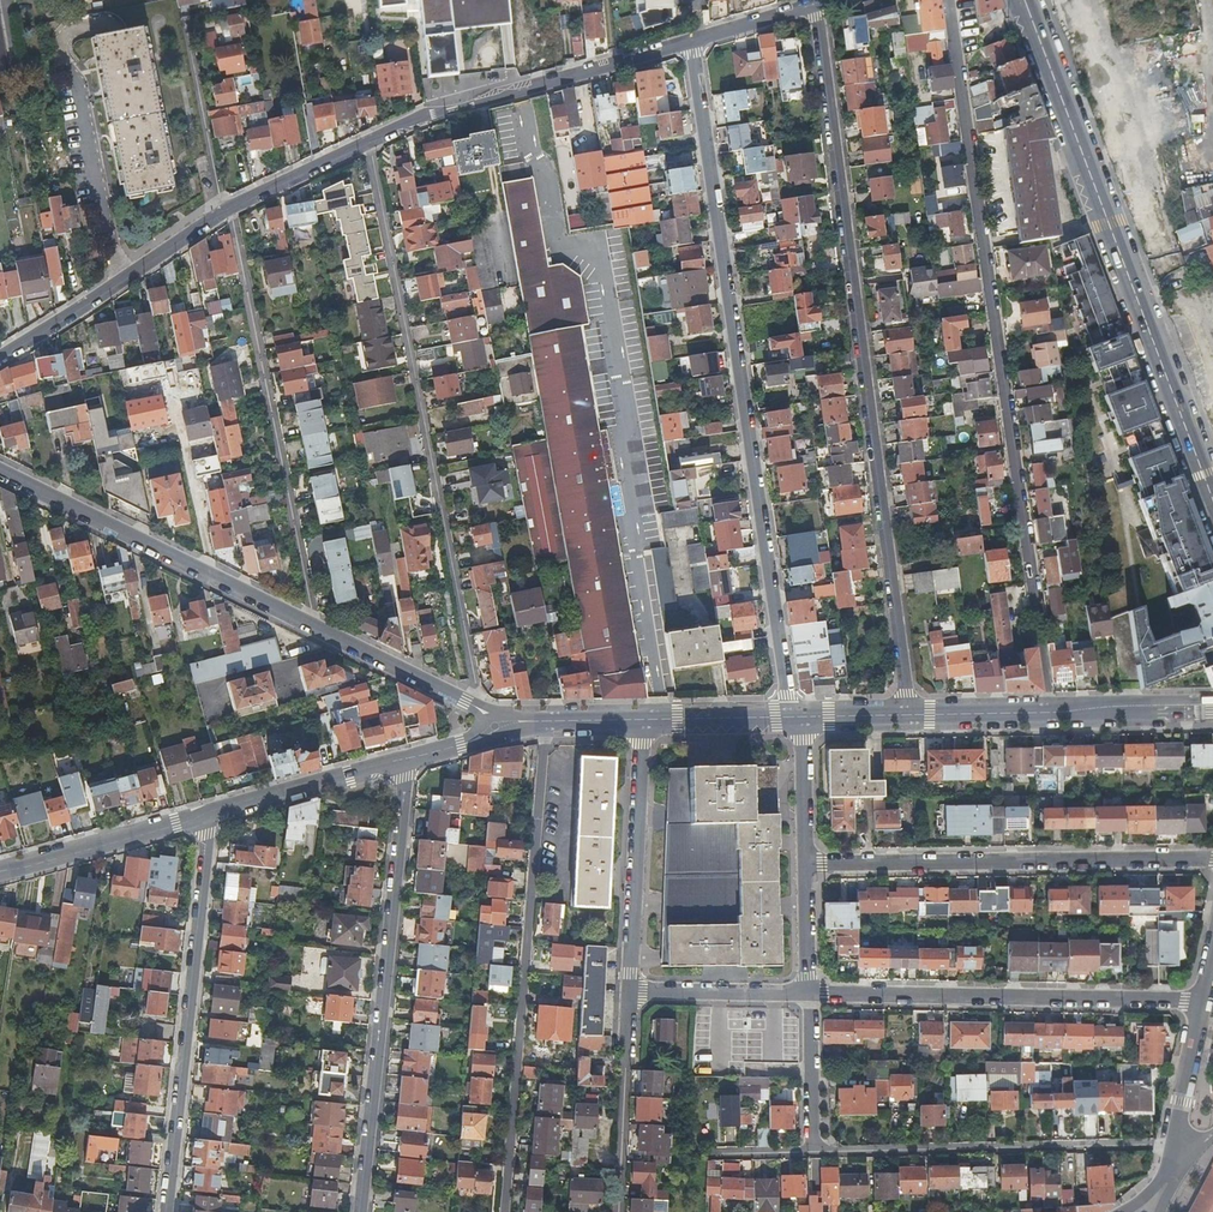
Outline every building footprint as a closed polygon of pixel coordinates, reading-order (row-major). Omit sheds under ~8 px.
[(307,21),(300,22),(303,44),(323,41),(316,0),(303,0),(307,21)] [(457,73),(452,20),(497,16),(498,24),(512,22),(509,0),(418,0),(427,76),(457,73)] [(644,14),(640,15),(644,30),(670,23),(669,20),(669,17),(670,17),(670,5),(673,4),(673,0),(644,0),(644,14)] [(863,1),(865,15),(866,29),(883,27),(883,28),(886,27),(886,25),(897,24),(894,3),(880,5),(881,13),(875,14),(873,0),(868,0),(863,1)] [(901,32),(902,35),(943,30),(939,0),(917,0),(919,13),(899,15),(901,32)] [(977,24),(990,19),(988,13),(1001,8),(998,0),(974,0),(976,17),(977,24)] [(584,38),(589,38),(602,36),(600,13),(587,14),(581,15),(584,38)] [(228,16),(228,19),(230,32),(232,40),(244,38),(242,32),(245,31),(242,14),(228,16)] [(866,29),(865,15),(842,19),(843,30),(846,49),(869,46),(866,29)] [(230,32),(228,19),(222,20),(224,33),(230,32)] [(95,37),(126,197),(175,188),(144,27),(95,37)] [(930,90),(951,87),(948,63),(941,63),(938,40),(944,39),(943,30),(902,35),(904,52),(926,48),(927,51),(930,51),(932,68),(927,69),(930,90)] [(894,58),(895,58),(905,57),(904,52),(902,35),(901,32),(885,34),(886,39),(889,39),(889,37),(891,37),(894,58)] [(763,79),(778,77),(775,55),(773,41),(772,34),(757,36),(759,49),(763,79)] [(586,58),(594,56),(593,41),(591,42),(589,40),(589,38),(584,38),(586,58)] [(778,77),(780,92),(803,89),(798,52),(796,53),(794,38),(781,40),(783,54),(775,55),(778,77)] [(994,68),(996,67),(1014,61),(1006,38),(981,47),(985,57),(990,55),(994,68)] [(572,40),(573,52),(581,51),(580,40),(572,40)] [(783,54),(781,40),(773,41),(775,55),(783,54)] [(230,71),(243,69),(239,44),(216,49),(220,69),(230,67),(230,71)] [(752,81),(763,80),(763,79),(759,49),(732,53),(736,76),(751,74),(752,81)] [(35,59),(38,71),(49,69),(47,57),(35,59)] [(843,60),(846,85),(861,83),(866,83),(862,57),(843,60)] [(1006,95),(1031,87),(1020,59),(1014,61),(996,67),(1006,95)] [(410,91),(406,61),(376,65),(381,95),(410,91)] [(967,72),(968,77),(979,73),(978,68),(967,72)] [(638,99),(635,99),(635,101),(636,105),(638,118),(644,117),(648,116),(655,115),(651,97),(663,95),(660,71),(636,74),(638,99)] [(258,72),(252,73),(256,92),(262,91),(260,80),(258,72)] [(328,76),(328,74),(321,76),(322,78),(323,87),(330,86),(328,76)] [(231,77),(222,79),(223,83),(212,85),(215,104),(235,100),(231,77)] [(262,91),(264,100),(271,99),(267,79),(260,80),(262,91)] [(614,94),(616,108),(619,107),(619,103),(635,101),(635,99),(632,80),(612,83),(614,94)] [(990,101),(986,80),(985,81),(985,82),(969,84),(973,107),(990,101)] [(990,101),(995,99),(992,80),(986,80),(990,101)] [(845,85),(848,111),(855,110),(864,109),(862,92),(875,90),(874,82),(866,83),(861,83),(846,85),(845,85)] [(573,86),(561,89),(564,105),(568,127),(579,125),(573,86)] [(1011,125),(1042,117),(1031,87),(1006,95),(995,99),(990,101),(992,116),(995,115),(994,112),(1011,106),(1013,107),(1015,111),(1014,112),(1014,113),(1006,116),(1005,120),(1007,126),(1011,125)] [(331,92),(332,99),(340,97),(338,90),(331,92)] [(743,90),(721,93),(725,121),(737,119),(735,104),(745,103),(743,90)] [(15,91),(13,98),(22,102),(25,95),(15,91)] [(592,97),(597,124),(619,121),(616,108),(614,94),(592,97)] [(357,116),(376,113),(374,97),(354,100),(357,116)] [(271,99),(264,100),(265,110),(273,109),(271,99)] [(237,105),(239,115),(265,110),(264,100),(237,105)] [(335,120),(357,116),(354,100),(333,104),(335,120)] [(932,108),(934,121),(925,123),(928,145),(937,143),(947,142),(942,107),(946,106),(945,100),(942,100),(931,102),(932,106),(932,108)] [(312,104),(317,129),(328,127),(327,122),(335,120),(333,104),(332,101),(312,104)] [(973,107),(976,133),(993,130),(992,118),(992,116),(990,101),(973,107)] [(237,105),(208,111),(208,114),(212,113),(216,136),(242,131),(239,115),(237,105)] [(564,105),(550,108),(553,130),(568,127),(564,105)] [(267,120),(272,146),(299,141),(294,115),(292,106),(281,108),(283,117),(267,120)] [(864,109),(855,110),(857,121),(860,120),(861,128),(863,128),(864,137),(886,134),(882,106),(864,109)] [(912,108),(914,124),(925,123),(934,121),(932,108),(932,106),(912,108)] [(515,107),(499,109),(502,141),(518,139),(515,107)] [(681,134),(678,111),(673,112),(657,115),(660,137),(681,134)] [(993,130),(1001,128),(1007,126),(1005,120),(1003,115),(992,118),(993,130)] [(638,118),(639,125),(639,126),(649,124),(648,116),(644,117),(638,118)] [(1050,238),(1050,239),(1056,238),(1041,142),(1051,139),(1042,117),(1011,125),(1007,126),(1001,128),(1001,130),(1005,130),(1006,139),(1003,139),(1003,144),(1007,144),(1012,179),(1009,180),(1009,185),(1013,185),(1018,220),(1015,220),(1016,226),(1019,225),(1022,242),(1029,241),(1050,238)] [(741,149),(756,147),(752,122),(725,126),(729,151),(741,149)] [(639,125),(620,128),(622,137),(624,151),(632,149),(631,144),(642,143),(639,126),(639,125)] [(259,149),(269,147),(266,127),(246,130),(250,149),(255,148),(259,147),(259,149)] [(496,165),(491,134),(451,141),(453,153),(454,157),(457,170),(458,175),(483,171),(482,167),(496,165)] [(861,139),(864,164),(889,161),(886,136),(861,139)] [(612,139),(614,152),(624,151),(622,137),(612,139)] [(451,141),(451,139),(421,145),(424,158),(450,154),(453,153),(451,141)] [(947,142),(937,143),(939,155),(944,154),(943,150),(960,148),(959,140),(947,142)] [(741,149),(745,174),(760,172),(776,169),(774,158),(772,144),(756,147),(741,149)] [(271,153),(269,147),(259,149),(259,147),(255,148),(250,149),(251,157),(271,153)] [(602,154),(613,222),(613,224),(614,227),(629,225),(654,221),(652,209),(651,204),(650,198),(646,171),(645,166),(644,156),(643,148),(632,149),(624,151),(614,152),(610,153),(602,154)] [(396,156),(399,164),(411,160),(408,152),(396,156)] [(602,152),(573,157),(579,196),(593,194),(598,225),(613,222),(602,154),(602,152)] [(652,155),(644,156),(645,166),(654,165),(653,158),(652,155)] [(789,181),(796,180),(809,178),(813,177),(810,155),(786,158),(789,181)] [(776,169),(776,172),(782,171),(780,157),(774,158),(776,169)] [(654,166),(655,169),(690,164),(689,161),(654,166)] [(944,187),(948,187),(964,185),(960,164),(950,165),(949,161),(943,161),(943,166),(945,166),(946,176),(942,177),(944,187)] [(420,206),(416,189),(410,162),(403,164),(404,168),(398,169),(398,170),(400,177),(401,180),(402,189),(401,192),(404,209),(420,206)] [(669,195),(671,194),(694,191),(696,191),(692,167),(666,171),(669,195)] [(761,181),(768,180),(777,179),(776,172),(776,169),(760,172),(761,181)] [(416,189),(420,206),(439,202),(462,198),(460,188),(459,180),(458,175),(457,170),(448,171),(450,182),(449,182),(416,189)] [(533,176),(502,183),(528,334),(531,352),(536,377),(538,388),(540,399),(546,437),(511,444),(513,450),(536,565),(568,559),(575,599),(579,624),(584,650),(592,697),(645,696),(608,481),(607,479),(602,450),(599,432),(598,429),(597,424),(580,327),(580,325),(589,324),(582,285),(580,275),(568,267),(562,263),(549,265),(533,176)] [(322,194),(312,196),(312,198),(315,213),(334,210),(335,219),(338,219),(342,235),(344,234),(349,258),(342,259),(346,279),(351,278),(356,302),(358,302),(376,298),(372,273),(376,272),(372,253),(369,254),(361,214),(364,213),(362,203),(355,205),(350,178),(347,177),(321,190),(322,194)] [(869,180),(872,200),(891,198),(889,177),(869,180)] [(769,191),(779,190),(777,179),(768,180),(769,191)] [(742,195),(744,204),(757,202),(754,181),(734,184),(736,196),(742,195)] [(1200,187),(1196,187),(1191,188),(1182,189),(1189,214),(1186,215),(1188,225),(1200,221),(1211,217),(1212,216),(1212,185),(1200,187)] [(772,200),(780,199),(779,190),(769,191),(771,201),(772,200)] [(671,194),(673,206),(696,202),(694,191),(671,194)] [(818,222),(820,219),(819,210),(816,208),(812,209),(810,195),(795,197),(798,223),(799,225),(818,222)] [(969,208),(968,199),(935,204),(934,195),(924,196),(927,215),(960,210),(969,208)] [(59,196),(48,198),(50,211),(54,228),(54,234),(71,230),(70,227),(78,225),(74,206),(64,208),(63,205),(60,205),(59,196)] [(19,206),(31,203),(30,197),(18,199),(19,206)] [(774,226),(798,223),(795,197),(780,199),(772,200),(773,204),(781,203),(783,217),(778,218),(779,222),(774,222),(774,226)] [(289,227),(317,222),(315,213),(312,198),(285,203),(289,227)] [(441,211),(439,202),(420,206),(404,209),(400,210),(403,228),(405,227),(432,222),(430,213),(441,211)] [(674,218),(687,216),(697,214),(696,202),(673,206),(674,218)] [(740,223),(761,220),(760,215),(759,206),(738,209),(740,223)] [(288,251),(279,207),(266,210),(270,231),(278,229),(280,237),(277,238),(280,252),(288,251)] [(908,211),(909,220),(910,229),(928,226),(928,225),(926,215),(925,208),(908,211)] [(456,217),(466,215),(464,209),(455,211),(456,217)] [(927,215),(926,215),(928,225),(935,223),(936,226),(949,224),(950,235),(963,233),(960,210),(927,215)] [(54,228),(50,211),(42,213),(46,230),(54,228)] [(436,221),(442,220),(441,211),(430,213),(432,222),(436,221)] [(892,213),(894,222),(909,220),(908,211),(892,213)] [(582,212),(568,214),(570,229),(585,227),(582,212)] [(890,237),(896,237),(894,222),(892,213),(886,214),(890,237)] [(761,220),(740,223),(741,231),(743,231),(757,229),(766,227),(764,215),(760,215),(761,220)] [(883,235),(880,215),(865,217),(867,237),(883,235)] [(674,218),(660,220),(662,234),(664,247),(691,243),(687,216),(674,218)] [(434,246),(441,245),(436,221),(432,222),(405,227),(409,251),(419,249),(434,246)] [(485,223),(469,226),(481,288),(497,285),(485,223)] [(791,239),(794,238),(793,231),(800,230),(799,225),(798,223),(774,226),(775,230),(776,241),(791,239)] [(377,228),(367,230),(368,238),(373,237),(375,249),(380,248),(377,228)] [(757,229),(743,231),(744,238),(758,236),(757,229)] [(226,274),(237,272),(229,233),(218,235),(226,274)] [(656,235),(658,248),(664,247),(662,234),(656,235)] [(1087,234),(1064,243),(1061,251),(1064,256),(1070,254),(1068,249),(1071,248),(1075,247),(1077,252),(1092,247),(1087,234)] [(210,260),(205,237),(189,247),(196,280),(204,278),(206,289),(216,287),(214,276),(210,260)] [(447,271),(461,268),(458,253),(473,250),(471,243),(470,239),(456,242),(441,245),(434,246),(438,267),(446,266),(447,271)] [(783,267),(789,266),(795,265),(792,242),(791,242),(780,243),(781,251),(783,267)] [(884,269),(900,266),(897,243),(880,245),(884,269)] [(969,243),(952,246),(955,266),(955,268),(934,271),(936,283),(949,281),(957,280),(974,277),(972,264),(969,243)] [(53,285),(56,285),(64,283),(57,245),(45,248),(51,279),(52,279),(53,285)] [(679,252),(682,271),(703,268),(700,249),(693,250),(692,246),(685,247),(685,251),(679,252)] [(1047,272),(1043,246),(1008,252),(1012,277),(1047,272)] [(1092,247),(1077,252),(1078,256),(1079,256),(1093,251),(1092,247)] [(409,251),(404,252),(406,260),(421,257),(419,249),(409,251)] [(22,296),(50,291),(42,250),(14,256),(17,269),(22,294),(22,296)] [(645,250),(633,252),(636,270),(640,269),(639,267),(648,265),(645,250)] [(294,280),(288,251),(280,252),(274,254),(275,260),(264,262),(269,286),(271,286),(272,293),(282,291),(283,294),(296,291),(294,280)] [(1098,262),(1093,251),(1079,256),(1084,268),(1098,262)] [(217,259),(210,260),(214,276),(221,275),(217,259)] [(1084,268),(1083,268),(1070,272),(1072,278),(1068,279),(1070,285),(1071,288),(1075,287),(1077,292),(1073,293),(1075,299),(1076,303),(1080,301),(1082,305),(1078,307),(1080,314),(1081,317),(1086,315),(1087,320),(1084,322),(1089,337),(1090,341),(1082,344),(1093,372),(1134,358),(1098,262),(1084,268)] [(4,304),(3,298),(7,297),(22,294),(17,269),(2,272),(1,265),(0,263),(0,305),(4,304)] [(790,275),(806,273),(804,264),(795,265),(789,266),(790,275)] [(476,289),(480,288),(476,265),(461,268),(447,271),(446,271),(447,278),(467,274),(470,290),(476,289)] [(934,271),(933,265),(910,269),(914,295),(937,292),(936,283),(934,271)] [(771,293),(792,290),(790,275),(789,266),(783,267),(776,268),(768,269),(771,293)] [(682,271),(665,274),(671,309),(676,309),(683,308),(707,304),(708,304),(705,291),(707,290),(703,268),(682,271)] [(416,277),(420,300),(439,296),(435,273),(416,277)] [(937,292),(937,296),(981,290),(979,276),(974,277),(957,280),(949,281),(936,283),(937,292)] [(58,300),(66,298),(64,283),(56,285),(58,300)] [(172,285),(164,286),(168,301),(175,300),(172,285)] [(168,301),(164,286),(147,290),(148,297),(151,311),(152,314),(170,311),(168,301)] [(884,329),(908,326),(907,318),(899,319),(895,287),(884,289),(877,290),(882,321),(883,321),(884,329)] [(504,320),(498,288),(481,291),(481,292),(483,304),(485,312),(487,323),(504,320)] [(793,297),(793,295),(792,290),(771,293),(772,300),(774,300),(793,297)] [(195,310),(203,308),(201,303),(199,291),(191,293),(195,310)] [(465,291),(440,296),(443,308),(445,308),(447,319),(468,315),(465,304),(466,304),(466,305),(472,304),(471,302),(467,303),(465,291)] [(798,332),(799,339),(809,338),(808,331),(818,329),(815,307),(811,307),(809,293),(793,295),(793,297),(794,307),(798,332)] [(362,341),(386,336),(381,308),(379,308),(376,298),(358,302),(356,302),(354,302),(362,341)] [(115,310),(117,321),(120,339),(128,338),(125,321),(135,319),(134,316),(133,310),(130,299),(118,302),(119,305),(120,309),(115,310)] [(1052,331),(1065,329),(1063,319),(1048,321),(1044,299),(1019,302),(1022,325),(1023,325),(1024,329),(1035,328),(1036,334),(1052,331)] [(222,313),(222,312),(219,300),(201,303),(203,308),(203,311),(204,316),(222,313)] [(683,308),(676,309),(677,316),(686,315),(689,331),(711,328),(709,312),(708,304),(707,304),(683,308)] [(948,307),(949,316),(963,314),(962,305),(948,307)] [(159,347),(152,314),(151,311),(144,313),(143,307),(133,310),(134,316),(135,316),(142,351),(152,349),(159,347)] [(205,321),(223,319),(222,313),(204,316),(203,311),(196,313),(187,315),(188,322),(194,349),(204,347),(200,328),(207,327),(205,321)] [(490,335),(487,323),(485,312),(479,313),(483,336),(490,335)] [(477,338),(472,314),(468,315),(447,319),(452,343),(477,338)] [(940,317),(941,322),(945,350),(958,349),(955,327),(965,326),(963,314),(949,316),(940,317)] [(115,370),(117,369),(125,368),(124,362),(124,358),(120,339),(117,321),(96,325),(100,347),(110,346),(116,347),(117,354),(112,355),(115,370)] [(195,352),(194,349),(188,322),(182,323),(183,330),(177,331),(182,355),(195,352)] [(885,353),(889,353),(904,351),(912,350),(908,326),(884,329),(882,329),(885,353)] [(306,339),(336,333),(335,327),(305,333),(306,339)] [(653,329),(645,330),(650,361),(670,358),(667,334),(654,336),(653,329)] [(1053,341),(1066,339),(1065,329),(1052,331),(1053,341)] [(1048,366),(1057,364),(1053,341),(1052,331),(1036,334),(1033,334),(1035,344),(1031,344),(1035,368),(1048,366)] [(784,346),(786,358),(801,356),(799,339),(798,332),(786,334),(772,336),(768,337),(770,348),(784,346)] [(297,341),(306,339),(305,333),(293,335),(293,333),(274,336),(275,345),(297,341)] [(490,335),(483,336),(481,337),(477,338),(452,343),(454,351),(462,350),(465,366),(486,362),(482,343),(491,341),(490,335)] [(395,366),(388,336),(386,336),(362,341),(361,341),(367,371),(395,366)] [(1075,347),(1082,344),(1090,341),(1089,337),(1086,338),(1073,343),(1075,347)] [(280,370),(315,363),(313,354),(300,356),(297,341),(275,345),(280,370)] [(360,372),(367,371),(361,341),(354,343),(360,372)] [(958,349),(945,350),(946,357),(963,355),(964,363),(971,362),(973,371),(985,369),(982,347),(962,350),(962,348),(958,349)] [(92,375),(101,373),(100,367),(84,370),(85,373),(79,375),(77,368),(84,367),(80,348),(61,351),(61,354),(67,382),(79,379),(79,378),(92,375)] [(904,351),(907,375),(918,373),(915,349),(912,350),(904,351)] [(718,370),(715,351),(694,354),(695,364),(700,363),(701,367),(704,366),(705,372),(718,370)] [(889,353),(892,377),(907,375),(904,351),(889,353)] [(536,377),(531,352),(495,359),(495,364),(498,377),(499,383),(501,393),(502,396),(503,401),(504,406),(540,399),(538,388),(536,377)] [(928,353),(930,371),(936,370),(934,359),(936,358),(935,352),(928,353)] [(56,386),(67,382),(61,354),(48,356),(52,376),(54,386),(56,386)] [(144,364),(161,361),(160,354),(142,358),(144,364)] [(804,375),(814,374),(812,355),(801,356),(786,358),(783,358),(783,364),(764,367),(767,385),(786,382),(785,374),(793,373),(795,383),(805,382),(804,375)] [(38,379),(52,376),(48,356),(35,359),(35,362),(38,379)] [(181,386),(201,382),(198,367),(177,371),(174,358),(161,361),(144,364),(125,368),(117,369),(121,385),(165,376),(170,398),(183,395),(181,386)] [(125,368),(144,364),(142,358),(132,360),(124,362),(125,368)] [(236,360),(211,366),(217,394),(218,400),(232,396),(240,395),(241,395),(237,375),(238,374),(236,360)] [(8,370),(15,388),(17,397),(27,394),(24,385),(36,382),(32,362),(30,363),(8,370)] [(295,403),(318,398),(323,397),(321,385),(313,387),(306,388),(304,376),(311,375),(319,373),(317,362),(315,363),(280,370),(285,393),(293,392),(295,403)] [(430,366),(433,377),(447,374),(445,363),(430,366)] [(1048,366),(1050,373),(1058,372),(1057,364),(1048,366)] [(15,388),(8,370),(7,366),(0,371),(0,393),(15,388)] [(1035,368),(1019,370),(1021,384),(1040,381),(1039,375),(1050,373),(1048,366),(1035,368)] [(951,397),(952,402),(959,401),(963,401),(965,400),(977,398),(977,397),(989,395),(985,371),(979,372),(959,375),(960,386),(966,385),(967,392),(964,392),(951,394),(951,397)] [(458,393),(454,373),(447,374),(433,377),(437,397),(458,393)] [(722,374),(699,377),(702,395),(724,392),(722,374)] [(819,399),(841,396),(838,374),(816,376),(819,399)] [(306,388),(313,387),(311,375),(304,376),(306,388)] [(395,402),(390,375),(353,383),(358,409),(395,402)] [(892,377),(894,399),(899,398),(910,396),(907,375),(892,377)] [(60,396),(82,390),(79,379),(67,382),(56,386),(59,397),(60,396)] [(1118,434),(1157,420),(1142,380),(1103,395),(1109,410),(1112,418),(1118,434)] [(679,382),(661,385),(662,394),(681,391),(679,382)] [(1052,391),(1053,393),(1060,391),(1060,387),(1057,387),(1056,382),(1051,383),(1051,384),(1052,391)] [(1050,391),(1052,391),(1051,384),(1047,384),(1032,386),(1030,387),(1016,389),(1017,396),(1027,395),(1028,404),(1052,401),(1050,391)] [(661,385),(654,386),(655,395),(662,394),(661,385)] [(54,386),(40,390),(17,397),(23,420),(33,417),(30,405),(43,402),(59,397),(56,386),(54,386)] [(1060,391),(1053,393),(1054,402),(1055,406),(1058,405),(1058,403),(1065,402),(1063,391),(1060,391)] [(493,403),(503,401),(502,396),(501,393),(481,397),(457,402),(459,415),(484,410),(484,406),(494,404),(493,403)] [(126,401),(132,431),(169,423),(163,394),(126,401)] [(188,439),(212,433),(209,419),(204,396),(204,394),(201,395),(202,401),(193,410),(183,411),(188,439)] [(131,432),(129,425),(106,430),(98,395),(84,398),(85,403),(93,439),(105,492),(134,505),(148,511),(139,471),(134,473),(132,467),(128,465),(127,467),(125,466),(116,462),(114,462),(111,452),(134,447),(131,432)] [(910,396),(899,398),(902,416),(923,414),(921,395),(910,396)] [(43,402),(46,413),(63,409),(60,396),(59,397),(43,402)] [(218,400),(222,416),(222,417),(224,427),(227,440),(230,457),(232,456),(239,455),(236,441),(240,440),(231,398),(233,398),(232,396),(218,400)] [(844,421),(841,396),(819,399),(823,423),(824,423),(844,421)] [(17,397),(6,401),(13,425),(0,428),(0,435),(2,443),(3,446),(16,443),(17,448),(29,445),(23,422),(23,420),(17,397)] [(301,436),(324,431),(318,398),(295,403),(301,436)] [(963,401),(964,411),(979,409),(977,398),(965,400),(963,401)] [(953,412),(954,417),(965,415),(964,411),(963,401),(959,401),(952,402),(953,412)] [(74,443),(93,439),(85,403),(63,409),(46,413),(47,418),(49,431),(63,428),(64,434),(72,433),(74,443)] [(1049,420),(1047,403),(1024,406),(1026,417),(1027,417),(1028,423),(1043,421),(1049,420)] [(673,406),(658,408),(659,415),(674,412),(673,406)] [(767,426),(760,427),(762,438),(766,437),(769,436),(786,434),(791,433),(787,408),(765,412),(767,426)] [(499,420),(506,419),(505,410),(492,413),(494,421),(499,420)] [(686,410),(676,412),(679,429),(688,427),(686,410)] [(674,412),(659,415),(663,441),(672,440),(681,438),(679,429),(676,412),(674,412)] [(218,461),(231,458),(230,457),(227,440),(224,427),(222,417),(222,416),(209,419),(212,433),(217,454),(218,461)] [(899,441),(918,439),(927,438),(924,416),(896,420),(899,441)] [(1078,416),(1067,418),(1068,423),(1070,436),(1081,435),(1078,416)] [(1051,420),(1049,420),(1043,421),(1028,423),(1027,424),(1029,442),(1042,440),(1060,437),(1058,425),(1057,419),(1051,420)] [(846,420),(844,421),(824,423),(827,445),(849,442),(846,420)] [(978,445),(996,443),(993,420),(975,423),(978,445)] [(705,435),(722,432),(720,422),(703,425),(695,426),(696,436),(705,435)] [(374,460),(413,454),(410,435),(409,424),(362,432),(364,444),(366,451),(372,450),(374,460)] [(819,429),(819,424),(811,425),(812,430),(814,446),(820,445),(817,429),(819,429)] [(468,426),(443,431),(448,454),(472,449),(468,426)] [(356,445),(364,444),(362,432),(361,427),(353,428),(356,445)] [(331,463),(324,431),(301,436),(308,468),(331,463)] [(602,450),(607,479),(614,478),(606,431),(599,432),(602,450)] [(788,450),(786,434),(769,436),(766,437),(769,455),(775,454),(776,460),(794,457),(792,449),(788,450)] [(672,440),(663,441),(667,470),(677,469),(692,467),(711,464),(709,453),(709,451),(679,456),(679,457),(675,458),(673,447),(690,444),(689,437),(688,437),(681,438),(672,440)] [(1061,449),(1060,437),(1042,440),(1029,442),(1031,453),(1061,449)] [(919,460),(921,460),(918,439),(899,441),(897,442),(899,455),(900,463),(919,460)] [(820,445),(814,446),(814,448),(815,457),(831,455),(832,465),(848,463),(850,463),(849,452),(855,451),(853,441),(849,442),(827,445),(820,445)] [(1212,580),(1212,566),(1166,443),(1127,457),(1133,473),(1136,481),(1139,490),(1142,497),(1138,499),(1148,527),(1152,539),(1140,543),(1145,556),(1153,553),(1156,556),(1159,555),(1174,594),(1212,580)] [(815,457),(814,448),(808,449),(808,454),(799,456),(800,462),(816,460),(815,457)] [(709,453),(711,464),(721,462),(719,452),(709,453)] [(988,486),(999,484),(1001,484),(997,452),(981,455),(982,466),(985,465),(987,478),(973,480),(974,488),(984,486),(988,486)] [(223,484),(221,474),(218,461),(217,454),(193,459),(199,489),(223,484)] [(907,483),(922,481),(919,460),(900,463),(903,484),(907,483)] [(800,462),(777,466),(780,490),(804,487),(800,462)] [(484,465),(491,500),(504,498),(501,485),(510,483),(507,468),(495,471),(493,463),(484,465)] [(848,463),(832,465),(826,466),(829,487),(851,484),(848,463)] [(1045,487),(1046,487),(1045,478),(1045,473),(1043,474),(1041,463),(1032,464),(1033,472),(1030,473),(1031,481),(1034,481),(1036,488),(1045,487)] [(491,500),(484,465),(469,468),(471,480),(477,479),(478,485),(475,485),(479,503),(491,500)] [(677,469),(667,470),(674,510),(688,508),(683,478),(694,477),(692,467),(677,469)] [(266,502),(264,494),(250,497),(248,491),(238,493),(236,483),(246,480),(249,479),(247,468),(246,468),(221,474),(223,484),(228,505),(229,512),(241,507),(245,506),(252,505),(266,502)] [(377,483),(390,480),(388,468),(375,470),(377,478),(377,483)] [(314,500),(337,495),(332,472),(309,477),(314,500)] [(1047,487),(1055,486),(1053,472),(1051,472),(1052,477),(1045,478),(1047,487)] [(171,514),(174,526),(189,522),(179,473),(149,479),(157,517),(171,514)] [(1136,481),(1133,473),(1131,474),(1128,475),(1129,479),(1115,485),(1116,489),(1134,482),(1136,481)] [(477,479),(471,480),(475,503),(479,503),(475,485),(478,485),(477,479)] [(248,491),(246,480),(236,483),(238,493),(248,491)] [(932,501),(929,480),(922,481),(907,483),(910,504),(932,501)] [(979,524),(989,523),(986,500),(994,498),(993,493),(1000,492),(999,484),(988,486),(984,486),(985,493),(976,494),(977,501),(976,501),(977,509),(979,522),(979,524)] [(835,514),(860,511),(857,485),(831,488),(835,514)] [(0,486),(16,556),(17,560),(22,583),(34,581),(33,575),(32,572),(14,493),(0,486)] [(1028,489),(1029,498),(1036,497),(1039,517),(1051,516),(1047,487),(1046,487),(1045,487),(1036,488),(1028,489)] [(284,498),(282,488),(263,491),(264,494),(266,502),(284,498)] [(1102,506),(1106,504),(1100,488),(1096,490),(1102,506)] [(342,518),(337,495),(314,500),(319,523),(342,518)] [(422,497),(425,514),(435,512),(431,495),(422,497)] [(413,516),(425,514),(422,497),(422,496),(409,498),(413,516)] [(713,505),(715,521),(736,518),(739,518),(736,498),(716,501),(716,504),(713,505)] [(941,522),(951,520),(948,499),(938,500),(941,522)] [(935,520),(933,501),(932,501),(910,504),(913,523),(935,520)] [(269,518),(266,502),(252,505),(245,506),(248,519),(248,523),(269,518)] [(220,523),(231,521),(229,512),(228,505),(204,510),(208,526),(209,526),(220,523)] [(248,519),(245,506),(241,507),(229,512),(231,521),(231,523),(248,519)] [(700,523),(698,507),(674,511),(662,512),(664,527),(700,523)] [(972,523),(979,522),(977,509),(970,510),(972,523)] [(1038,543),(1065,539),(1066,539),(1062,515),(1051,516),(1039,517),(1035,518),(1038,543)] [(715,521),(719,550),(725,550),(734,548),(740,547),(738,536),(736,536),(735,531),(738,531),(736,518),(715,521)] [(248,573),(259,571),(252,536),(248,523),(248,519),(231,523),(233,532),(244,530),(247,546),(242,547),(248,573)] [(497,530),(496,521),(471,526),(475,545),(490,542),(491,548),(496,547),(497,551),(495,551),(497,561),(503,560),(497,530)] [(372,533),(370,522),(354,526),(356,538),(372,535),(372,533)] [(221,528),(220,523),(209,526),(213,548),(233,544),(229,526),(221,528)] [(414,526),(422,568),(428,567),(427,559),(425,546),(429,545),(425,524),(414,526)] [(862,547),(863,547),(860,525),(839,528),(842,550),(862,547)] [(61,526),(48,529),(53,550),(66,547),(65,545),(61,526)] [(407,571),(422,568),(414,526),(399,529),(404,557),(407,571)] [(1135,531),(1140,543),(1152,539),(1148,527),(1145,528),(1135,531)] [(388,542),(386,530),(372,533),(372,535),(375,552),(379,551),(383,574),(393,572),(388,542)] [(811,530),(787,534),(792,567),(809,564),(816,563),(819,563),(830,561),(828,552),(815,554),(811,530)] [(954,542),(955,554),(980,551),(978,535),(969,536),(960,537),(959,532),(953,533),(954,542)] [(252,536),(259,571),(276,567),(271,544),(257,547),(255,536),(252,536)] [(329,570),(349,566),(343,536),(323,541),(329,570)] [(1080,570),(1075,538),(1066,539),(1065,539),(1066,546),(1056,547),(1057,555),(1060,573),(1080,570)] [(65,545),(66,547),(66,550),(71,570),(71,571),(91,566),(86,540),(65,545)] [(126,549),(115,543),(119,561),(120,564),(129,562),(126,549)] [(710,587),(710,583),(708,571),(705,552),(704,546),(703,543),(688,545),(695,590),(710,587)] [(740,547),(734,548),(736,557),(755,554),(754,545),(740,547)] [(668,547),(666,547),(653,549),(662,609),(677,607),(668,547)] [(842,550),(841,550),(844,571),(859,569),(865,568),(862,547),(842,550)] [(706,552),(709,571),(728,568),(726,555),(725,550),(719,550),(712,551),(709,552),(706,552)] [(1003,550),(983,552),(987,582),(1007,580),(1003,550)] [(379,575),(383,574),(379,551),(375,552),(376,560),(378,571),(379,575)] [(1044,617),(1042,617),(1042,619),(1043,621),(1047,621),(1054,619),(1057,619),(1064,618),(1059,588),(1059,584),(1058,577),(1057,574),(1060,573),(1057,555),(1043,557),(1046,579),(1050,579),(1051,586),(1051,588),(1048,588),(1048,589),(1049,597),(1050,603),(1052,616),(1046,616),(1044,617)] [(416,620),(409,585),(407,571),(404,557),(396,558),(403,599),(398,600),(402,623),(403,629),(409,628),(408,621),(416,620)] [(508,580),(503,560),(497,561),(472,566),(472,568),(476,586),(495,583),(508,580)] [(119,561),(97,565),(103,594),(125,589),(120,567),(120,564),(119,561)] [(809,564),(792,567),(787,567),(789,584),(812,581),(811,578),(821,577),(819,563),(816,563),(809,564)] [(120,567),(125,589),(132,618),(138,617),(133,594),(140,593),(134,568),(124,570),(124,566),(120,567)] [(356,598),(349,566),(329,570),(335,602),(356,598)] [(934,591),(960,587),(957,566),(931,570),(934,589),(934,591)] [(708,571),(710,583),(718,582),(720,594),(711,595),(713,606),(730,603),(732,603),(731,593),(728,568),(709,571),(708,571)] [(861,581),(859,569),(844,571),(831,572),(833,584),(834,594),(836,608),(852,606),(849,582),(861,581)] [(74,581),(71,571),(71,570),(62,572),(65,583),(74,581)] [(922,591),(934,589),(931,570),(920,571),(922,591)] [(922,591),(920,571),(912,573),(915,591),(922,591)] [(1212,636),(1212,580),(1174,594),(1167,597),(1169,608),(1185,602),(1191,605),(1198,622),(1195,628),(1175,633),(1178,645),(1212,636)] [(718,582),(710,583),(710,587),(711,595),(720,594),(718,582)] [(36,587),(41,610),(59,606),(54,583),(36,587)] [(1024,584),(1024,583),(1015,584),(1015,585),(1017,596),(1018,598),(1021,597),(1021,598),(1023,598),(1025,592),(1024,584)] [(814,586),(815,597),(821,596),(834,594),(833,584),(814,586)] [(384,602),(392,600),(389,585),(381,587),(384,602)] [(484,626),(497,623),(489,586),(476,588),(484,626)] [(517,625),(546,619),(540,587),(530,589),(527,586),(519,588),(516,591),(510,592),(517,625)] [(994,590),(993,587),(988,588),(991,608),(997,652),(1002,691),(1039,690),(1033,648),(1019,650),(1022,665),(1002,668),(1002,664),(1005,661),(1004,654),(1012,653),(1003,589),(994,590)] [(218,622),(224,653),(273,641),(273,638),(240,646),(238,641),(235,628),(232,629),(228,610),(225,611),(223,602),(222,602),(220,595),(212,591),(215,605),(218,622)] [(154,623),(172,619),(166,594),(149,598),(154,623)] [(82,623),(76,597),(68,599),(74,625),(82,623)] [(800,599),(786,601),(798,687),(805,693),(812,693),(834,693),(832,678),(825,630),(824,621),(824,620),(813,622),(810,598),(800,599)] [(572,625),(579,624),(575,599),(568,601),(572,625)] [(218,622),(215,605),(204,608),(202,600),(189,602),(190,609),(182,611),(186,629),(218,622)] [(385,609),(394,608),(392,600),(384,602),(385,609)] [(713,606),(715,619),(725,617),(724,610),(730,609),(735,640),(751,638),(753,637),(752,628),(756,627),(752,603),(730,606),(730,603),(713,606)] [(548,620),(557,618),(556,612),(554,604),(545,605),(548,620)] [(1110,618),(1108,604),(1086,608),(1090,638),(1112,634),(1110,618)] [(1110,618),(1112,634),(1121,689),(1188,688),(1188,687),(1210,687),(1212,686),(1212,636),(1178,645),(1175,633),(1175,631),(1150,638),(1142,607),(1110,618)] [(431,614),(430,608),(418,610),(420,617),(431,614)] [(18,615),(18,612),(10,614),(17,644),(40,639),(34,612),(18,615)] [(1187,614),(1171,617),(1174,628),(1190,624),(1187,614)] [(378,639),(402,651),(395,617),(386,619),(382,618),(381,621),(369,616),(362,617),(359,626),(379,635),(378,639)] [(825,630),(839,628),(838,619),(824,621),(825,630)] [(934,679),(946,677),(943,653),(941,637),(938,620),(935,621),(937,631),(928,632),(934,679)] [(424,647),(436,644),(433,624),(426,625),(426,622),(420,624),(424,647)] [(235,628),(238,641),(258,636),(255,623),(235,628)] [(696,628),(666,633),(672,668),(722,661),(720,653),(719,643),(716,625),(698,627),(698,626),(696,626),(696,628)] [(506,638),(503,627),(483,631),(485,641),(486,641),(489,652),(502,650),(500,641),(501,639),(506,638)] [(839,628),(825,630),(832,678),(845,676),(839,628)] [(62,673),(80,668),(74,643),(68,644),(65,633),(54,636),(54,638),(62,673)] [(972,673),(970,663),(968,648),(967,643),(955,645),(954,635),(941,637),(943,653),(946,677),(972,673)] [(224,653),(189,663),(194,682),(283,659),(276,637),(273,638),(273,641),(224,653)] [(562,697),(592,697),(584,650),(580,651),(577,637),(557,641),(560,655),(573,653),(574,658),(572,658),(575,674),(567,675),(565,665),(556,667),(562,697)] [(735,640),(719,643),(720,653),(752,648),(751,638),(735,640)] [(1070,642),(1070,640),(1065,641),(1065,638),(1052,640),(1052,643),(1046,643),(1052,682),(1076,680),(1075,676),(1071,651),(1070,642)] [(1092,647),(1091,638),(1070,642),(1071,651),(1079,650),(1079,649),(1092,647)] [(74,643),(80,668),(87,667),(81,641),(74,643)] [(411,646),(413,657),(423,662),(420,644),(411,646)] [(1075,676),(1096,673),(1092,647),(1079,649),(1079,650),(1071,651),(1075,676)] [(512,669),(511,663),(510,659),(505,660),(503,658),(502,650),(489,652),(491,664),(490,664),(492,674),(512,670),(512,669)] [(974,691),(991,691),(1002,691),(997,652),(986,653),(987,661),(970,663),(972,673),(974,691)] [(163,669),(165,669),(162,654),(164,654),(163,653),(152,655),(153,659),(156,671),(163,669)] [(742,659),(741,656),(725,658),(728,678),(744,676),(744,680),(755,678),(751,657),(742,659)] [(153,659),(141,662),(144,674),(156,671),(153,659)] [(298,665),(306,697),(355,684),(352,674),(334,665),(325,667),(323,659),(298,665)] [(518,698),(531,698),(524,661),(511,663),(512,669),(512,670),(515,683),(518,698)] [(226,681),(235,716),(277,705),(268,670),(251,674),(254,685),(245,687),(242,677),(226,681)] [(497,687),(515,683),(512,670),(492,674),(497,687)] [(96,677),(98,686),(106,684),(104,675),(96,677)] [(123,680),(111,683),(114,692),(133,686),(131,677),(123,680)] [(430,699),(397,682),(398,692),(401,712),(418,709),(420,722),(403,725),(406,743),(436,735),(433,716),(430,699)] [(339,690),(314,698),(315,701),(316,707),(318,714),(327,711),(332,710),(344,707),(357,703),(364,701),(362,695),(367,694),(364,683),(339,690)] [(379,714),(376,698),(364,701),(357,703),(359,719),(379,714)] [(444,706),(430,699),(433,716),(445,713),(444,706)] [(22,704),(23,710),(32,708),(30,701),(22,704)] [(318,714),(316,707),(315,701),(309,703),(310,707),(307,707),(309,716),(317,714),(318,714)] [(359,719),(357,703),(344,707),(332,710),(337,725),(333,726),(335,734),(337,734),(342,750),(359,745),(354,727),(360,725),(359,719)] [(329,717),(327,711),(318,714),(317,714),(319,720),(329,717)] [(397,711),(379,714),(381,726),(384,738),(402,735),(397,711)] [(212,723),(206,724),(212,743),(217,742),(212,723)] [(373,743),(384,741),(384,738),(381,726),(361,730),(364,748),(374,746),(373,743)] [(217,742),(212,743),(219,768),(222,780),(247,773),(271,767),(267,755),(260,730),(237,736),(217,742)] [(91,745),(89,735),(77,738),(80,748),(91,745)] [(182,738),(183,744),(185,752),(197,749),(193,735),(182,738)] [(186,755),(192,776),(193,779),(206,776),(205,772),(219,768),(212,743),(202,746),(203,750),(186,755)] [(534,776),(537,743),(528,745),(529,748),(533,749),(530,775),(534,776)] [(1183,744),(1183,760),(1191,760),(1192,766),(1212,765),(1212,743),(1205,743),(1191,744),(1183,744)] [(183,744),(157,751),(165,779),(177,776),(178,780),(192,776),(186,755),(185,752),(183,744)] [(1183,744),(1153,745),(1153,767),(1184,767),(1183,760),(1183,744)] [(1093,745),(1063,746),(1063,766),(1068,766),(1075,765),(1075,770),(1084,770),(1093,770),(1093,766),(1093,745)] [(1123,745),(1093,745),(1093,766),(1123,765),(1123,745)] [(1123,745),(1123,765),(1123,767),(1153,767),(1153,745),(1123,745)] [(518,777),(521,746),(516,747),(493,751),(491,775),(502,776),(518,777)] [(1063,746),(1033,747),(1033,748),(1033,770),(1052,770),(1052,766),(1058,766),(1063,766),(1063,746)] [(859,797),(873,797),(884,797),(883,781),(871,781),(869,748),(827,750),(829,797),(832,797),(859,797)] [(1033,770),(1033,748),(1006,749),(1007,773),(1026,772),(1033,772),(1033,770)] [(267,755),(271,767),(274,779),(298,773),(291,751),(291,749),(267,755)] [(321,766),(317,751),(309,754),(304,751),(299,753),(297,749),(291,751),(298,773),(321,766)] [(883,770),(919,769),(919,749),(883,750),(883,770)] [(998,749),(991,749),(992,783),(999,783),(998,749)] [(459,794),(465,794),(463,815),(487,817),(489,790),(491,775),(493,751),(468,758),(462,759),(460,782),(459,794)] [(955,779),(955,751),(929,752),(929,779),(955,779)] [(982,751),(955,751),(955,779),(983,778),(982,751)] [(611,802),(613,759),(580,757),(573,906),(606,907),(608,866),(611,802)] [(777,792),(777,765),(729,766),(707,767),(689,767),(669,767),(668,806),(667,830),(664,893),(662,918),(661,951),(660,966),(702,965),(722,964),(737,964),(737,966),(746,966),(780,965),(779,913),(777,913),(777,898),(776,851),(776,848),(778,847),(778,834),(778,823),(777,792)] [(152,768),(135,772),(135,774),(142,799),(156,795),(155,794),(158,793),(159,794),(165,792),(160,774),(154,776),(152,768)] [(58,777),(63,795),(66,808),(86,803),(77,771),(58,777)] [(115,780),(121,802),(122,805),(142,799),(135,774),(115,780)] [(115,780),(114,777),(87,784),(94,809),(121,802),(115,780)] [(459,794),(460,782),(443,780),(440,812),(448,813),(457,814),(459,794)] [(999,783),(992,783),(993,795),(1004,795),(1013,795),(1013,782),(999,783)] [(41,791),(12,799),(13,803),(18,820),(19,824),(48,817),(43,801),(41,791)] [(1203,793),(1184,793),(1184,808),(1184,812),(1185,831),(1194,831),(1204,831),(1204,812),(1203,793)] [(43,801),(48,817),(50,824),(69,819),(68,812),(66,808),(63,795),(43,801)] [(1017,795),(1013,795),(1004,795),(1004,807),(1004,829),(1027,829),(1027,807),(1018,807),(1017,795)] [(1064,795),(1059,795),(1056,795),(1056,809),(1043,809),(1043,828),(1064,828),(1064,808),(1064,795)] [(859,805),(859,797),(832,797),(832,827),(835,829),(854,829),(853,805),(859,805)] [(319,799),(287,807),(283,850),(292,851),(292,844),(305,845),(304,859),(313,860),(319,799)] [(18,820),(13,803),(0,807),(0,837),(1,838),(15,834),(13,828),(11,822),(18,820)] [(86,803),(66,808),(68,812),(87,807),(86,803)] [(1004,829),(1004,807),(946,807),(947,834),(989,833),(1004,832),(1004,829)] [(1064,808),(1064,828),(1094,828),(1094,808),(1064,808)] [(1094,808),(1094,828),(1094,830),(1124,830),(1124,808),(1094,808)] [(1154,808),(1124,808),(1124,830),(1124,832),(1154,831),(1154,808)] [(1184,808),(1154,808),(1154,831),(1185,831),(1184,812),(1184,808)] [(348,812),(332,810),(330,825),(359,827),(368,828),(369,816),(368,816),(369,813),(365,812),(364,813),(355,812),(355,811),(349,811),(348,812)] [(899,810),(873,810),(873,829),(880,829),(899,829),(899,810)] [(427,841),(445,843),(456,844),(457,830),(447,829),(448,813),(440,812),(429,811),(427,841)] [(500,841),(502,825),(487,823),(485,847),(483,864),(490,865),(492,853),(505,854),(514,855),(519,855),(520,843),(500,841)] [(376,829),(368,828),(359,827),(355,859),(373,861),(376,829)] [(416,869),(419,870),(442,872),(445,843),(427,841),(419,840),(416,869)] [(236,845),(234,864),(273,869),(275,849),(236,845)] [(482,876),(482,874),(483,864),(485,847),(470,845),(467,874),(482,876)] [(159,863),(149,862),(147,880),(146,887),(150,888),(148,902),(175,905),(177,891),(171,890),(174,865),(175,858),(160,856),(160,859),(159,863)] [(137,879),(147,880),(149,862),(150,860),(127,858),(124,878),(112,877),(110,891),(135,893),(137,879)] [(217,862),(216,870),(232,872),(233,864),(217,862)] [(498,876),(499,866),(490,865),(483,864),(482,874),(498,876)] [(346,866),(344,885),(348,886),(370,888),(372,869),(346,866)] [(417,893),(424,894),(439,896),(442,872),(419,870),(417,893)] [(223,899),(225,899),(246,902),(248,888),(249,876),(226,874),(223,899)] [(73,903),(62,902),(60,914),(53,961),(69,963),(77,904),(91,906),(95,881),(77,878),(73,903)] [(487,896),(505,898),(506,883),(497,882),(497,879),(488,878),(487,896)] [(1127,889),(1127,906),(1127,913),(1127,916),(1157,916),(1157,911),(1157,890),(1157,884),(1137,884),(1137,889),(1127,889)] [(272,886),(270,904),(276,905),(277,902),(278,887),(272,886)] [(278,887),(277,902),(301,904),(302,889),(278,886),(278,887)] [(370,888),(348,886),(346,904),(368,906),(370,888)] [(1068,910),(1068,913),(1089,913),(1088,886),(1067,886),(1067,889),(1068,909),(1068,910)] [(1098,887),(1098,914),(1127,913),(1127,906),(1127,889),(1127,886),(1098,887)] [(1178,890),(1157,890),(1157,911),(1183,910),(1192,910),(1191,887),(1189,886),(1179,886),(1178,887),(1178,890)] [(977,891),(978,911),(1007,910),(1007,887),(995,887),(995,891),(977,891)] [(1007,887),(1007,910),(1007,911),(1030,910),(1029,890),(1020,890),(1020,887),(1007,887)] [(857,902),(857,910),(887,910),(887,893),(887,888),(857,889),(857,902)] [(887,893),(887,910),(897,910),(897,905),(907,905),(912,905),(913,908),(917,908),(917,888),(906,889),(906,893),(897,893),(887,893)] [(917,908),(917,914),(948,914),(948,911),(947,890),(947,888),(917,888),(917,908)] [(1047,910),(1068,910),(1068,909),(1067,889),(1047,890),(1047,910)] [(977,890),(947,890),(948,911),(978,911),(977,891),(977,890)] [(421,918),(451,921),(452,913),(445,912),(446,896),(439,896),(424,894),(421,918)] [(225,899),(222,924),(245,926),(251,927),(253,902),(246,902),(225,899)] [(478,924),(490,924),(503,925),(505,901),(489,899),(489,907),(480,906),(478,924)] [(838,928),(858,928),(857,910),(857,902),(824,903),(825,927),(834,927),(838,928)] [(564,904),(545,903),(543,933),(556,934),(558,918),(563,918),(564,904)] [(12,937),(16,910),(0,907),(0,935),(12,937)] [(50,912),(17,907),(16,910),(12,937),(11,940),(16,941),(14,954),(35,957),(37,944),(45,945),(50,912)] [(1157,928),(1158,965),(1181,965),(1184,965),(1184,958),(1184,949),(1183,910),(1157,911),(1157,916),(1157,928)] [(45,946),(43,962),(52,963),(53,961),(60,914),(50,912),(45,946)] [(166,917),(143,914),(141,925),(165,928),(166,917)] [(335,930),(334,943),(359,945),(361,928),(366,928),(367,919),(334,915),(332,930),(335,930)] [(420,943),(446,946),(449,947),(450,937),(442,936),(443,928),(450,929),(451,921),(421,918),(420,930),(417,929),(415,943),(420,943)] [(208,941),(207,949),(219,950),(220,948),(242,950),(243,946),(246,946),(247,939),(244,939),(245,926),(222,924),(220,943),(208,941)] [(490,924),(478,924),(476,949),(475,953),(475,963),(486,963),(490,963),(492,939),(506,941),(508,926),(503,925),(490,924)] [(165,928),(141,925),(140,939),(156,941),(156,942),(155,948),(177,950),(179,929),(165,928)] [(834,941),(834,927),(825,927),(822,927),(822,941),(825,941),(834,941)] [(858,949),(858,946),(858,928),(838,928),(837,959),(858,959),(858,949)] [(1146,965),(1158,965),(1157,928),(1146,928),(1146,965)] [(1068,943),(1068,970),(1089,970),(1089,941),(1068,940),(1068,943)] [(948,949),(948,950),(948,968),(979,968),(979,947),(971,947),(971,942),(959,942),(958,947),(956,947),(956,949),(948,949)] [(417,969),(443,972),(444,972),(446,946),(420,943),(417,969)] [(1007,968),(1037,969),(1038,943),(1007,943),(1007,968)] [(1037,969),(1068,970),(1068,943),(1038,943),(1037,969)] [(552,944),(550,968),(570,969),(571,958),(583,959),(584,947),(572,946),(552,944)] [(1118,944),(1098,944),(1097,967),(1118,967),(1118,944)] [(585,945),(583,976),(581,997),(581,1003),(581,1008),(580,1019),(579,1034),(600,1035),(604,946),(585,945)] [(37,961),(43,962),(45,946),(39,949),(37,961)] [(887,949),(858,949),(858,959),(858,966),(887,967),(887,949)] [(917,950),(887,949),(887,967),(917,967),(917,950)] [(219,950),(218,964),(219,964),(218,972),(240,975),(243,953),(219,950)] [(948,950),(917,950),(917,967),(948,968),(948,950)] [(329,956),(329,958),(327,974),(326,987),(356,990),(357,979),(358,978),(359,977),(359,976),(359,974),(359,973),(359,972),(359,970),(358,969),(358,968),(358,966),(351,965),(352,959),(329,956)] [(327,974),(329,958),(323,957),(321,959),(320,971),(321,973),(327,974)] [(486,963),(486,967),(490,967),(488,988),(493,988),(493,984),(508,985),(509,965),(490,964),(490,963),(486,963)] [(171,971),(145,968),(144,975),(147,975),(148,975),(151,975),(149,991),(168,993),(171,971)] [(414,995),(440,998),(443,972),(417,969),(415,984),(414,984),(413,985),(412,985),(412,986),(411,987),(411,988),(410,989),(410,990),(410,991),(411,991),(411,992),(412,993),(413,994),(414,994),(414,995)] [(215,975),(214,985),(233,987),(234,977),(215,975)] [(583,976),(576,976),(576,977),(564,976),(562,996),(565,996),(565,1001),(566,1002),(565,1006),(581,1008),(581,1003),(581,997),(583,976)] [(268,977),(267,989),(289,991),(291,979),(268,977)] [(119,987),(138,989),(139,980),(120,978),(119,987)] [(118,987),(97,985),(95,1000),(82,998),(79,1016),(92,1017),(90,1032),(110,1035),(111,1024),(104,1024),(108,994),(117,995),(118,987)] [(233,987),(214,985),(211,1011),(235,1014),(238,987),(233,987)] [(471,1001),(487,1002),(488,991),(472,990),(471,1001)] [(168,993),(149,991),(146,1013),(166,1016),(168,993)] [(326,995),(324,1019),(334,1020),(342,1021),(349,1022),(349,1013),(353,1014),(354,1007),(350,1007),(351,997),(326,995)] [(540,1004),(543,1005),(557,1006),(557,998),(540,997),(540,1004)] [(412,1010),(411,1020),(413,1021),(435,1023),(436,1014),(434,1014),(435,1001),(415,999),(414,1009),(412,1010)] [(484,1007),(471,1006),(469,1028),(467,1048),(473,1049),(482,1049),(483,1038),(485,1038),(486,1026),(483,1026),(484,1007)] [(250,1007),(249,1015),(264,1017),(265,1008),(250,1007)] [(578,1055),(579,1034),(580,1019),(572,1019),(573,1011),(567,1011),(567,1010),(548,1008),(547,1017),(536,1016),(536,1027),(563,1029),(563,1027),(573,1028),(573,1034),(571,1061),(571,1069),(577,1070),(577,1056),(578,1055)] [(50,1019),(67,1022),(69,1011),(52,1009),(50,1019)] [(252,1023),(263,1024),(264,1017),(249,1015),(248,1023),(252,1023)] [(853,1020),(853,1041),(860,1041),(860,1035),(883,1035),(883,1017),(874,1017),(874,1020),(853,1020)] [(230,1021),(210,1019),(208,1036),(233,1039),(234,1030),(229,1030),(230,1021)] [(656,1019),(656,1029),(655,1039),(675,1040),(676,1020),(656,1019)] [(342,1021),(334,1020),(333,1033),(340,1034),(342,1021)] [(823,1020),(822,1042),(853,1042),(853,1041),(853,1020),(823,1020)] [(931,1047),(943,1047),(943,1021),(934,1021),(928,1021),(919,1021),(918,1042),(931,1042),(931,1047)] [(173,1042),(175,1024),(157,1022),(155,1040),(163,1041),(173,1042)] [(988,1047),(988,1022),(950,1022),(950,1047),(988,1047)] [(250,1047),(260,1048),(261,1038),(263,1024),(252,1023),(250,1038),(246,1038),(245,1046),(250,1047)] [(408,1049),(428,1051),(434,1052),(437,1026),(411,1023),(408,1049)] [(1020,1061),(1032,1062),(1032,1046),(1033,1023),(1003,1023),(1002,1043),(1020,1044),(1020,1061)] [(1033,1023),(1032,1046),(1063,1047),(1063,1024),(1051,1023),(1045,1023),(1033,1023)] [(1063,1047),(1093,1047),(1093,1044),(1093,1027),(1093,1024),(1063,1024),(1063,1047)] [(1140,1039),(1140,1063),(1161,1064),(1161,1044),(1163,1044),(1163,1026),(1144,1026),(1144,1039),(1140,1039)] [(1093,1044),(1122,1045),(1123,1027),(1093,1027),(1093,1044)] [(611,1049),(611,1036),(600,1035),(579,1034),(578,1055),(582,1055),(582,1048),(611,1049)] [(139,1048),(141,1038),(124,1036),(122,1047),(121,1062),(126,1062),(128,1047),(139,1048)] [(161,1058),(163,1041),(155,1040),(141,1038),(139,1048),(128,1047),(126,1062),(137,1064),(146,1065),(155,1066),(156,1057),(161,1058)] [(261,1038),(260,1048),(259,1063),(258,1070),(270,1071),(274,1039),(261,1038)] [(57,1085),(63,1051),(53,1049),(38,1047),(33,1082),(57,1085)] [(206,1047),(204,1064),(229,1066),(231,1050),(206,1047)] [(404,1049),(401,1076),(426,1078),(428,1051),(408,1049),(404,1049)] [(494,1055),(494,1050),(482,1049),(473,1049),(471,1070),(468,1069),(468,1073),(492,1074),(494,1055)] [(320,1071),(344,1074),(344,1073),(346,1073),(347,1072),(347,1066),(347,1065),(345,1065),(345,1062),(343,1062),(344,1054),(332,1053),(332,1051),(322,1050),(321,1060),(321,1061),(320,1071)] [(585,1085),(602,1086),(603,1076),(589,1076),(587,1073),(588,1057),(577,1056),(577,1070),(576,1085),(585,1085)] [(830,1070),(842,1070),(849,1070),(849,1058),(831,1058),(830,1070)] [(888,1079),(889,1096),(899,1096),(901,1099),(907,1098),(909,1095),(916,1095),(916,1076),(911,1076),(911,1074),(902,1074),(898,1075),(897,1059),(888,1059),(882,1059),(874,1059),(866,1058),(866,1079),(875,1079),(888,1079)] [(554,1068),(571,1069),(571,1061),(555,1060),(554,1068)] [(1021,1080),(1020,1061),(1002,1061),(985,1061),(985,1075),(986,1088),(991,1088),(992,1109),(1015,1108),(1015,1092),(1013,1092),(1013,1081),(1021,1080)] [(1033,1062),(1032,1062),(1020,1061),(1021,1080),(1033,1080),(1033,1062)] [(258,1070),(259,1063),(248,1062),(247,1068),(258,1070)] [(1050,1062),(1040,1062),(1041,1075),(1051,1075),(1050,1062)] [(1116,1083),(1120,1083),(1123,1083),(1134,1083),(1135,1083),(1134,1063),(1122,1063),(1116,1063),(1116,1083)] [(146,1065),(137,1064),(136,1073),(129,1072),(126,1091),(157,1095),(161,1066),(155,1066),(146,1065)] [(247,1075),(247,1068),(229,1066),(204,1064),(202,1082),(232,1085),(233,1072),(242,1075),(247,1075)] [(539,1066),(523,1065),(522,1076),(538,1077),(539,1066)] [(640,1069),(638,1069),(638,1074),(642,1074),(641,1096),(660,1097),(661,1070),(640,1069)] [(344,1075),(344,1074),(320,1071),(318,1093),(328,1095),(328,1092),(339,1094),(340,1086),(342,1086),(343,1084),(344,1084),(345,1083),(346,1077),(345,1075),(344,1075)] [(956,1075),(948,1075),(949,1098),(957,1098),(956,1075)] [(986,1098),(986,1088),(985,1075),(956,1075),(957,1098),(986,1098)] [(401,1076),(398,1102),(423,1105),(426,1078),(401,1076)] [(488,1103),(490,1077),(471,1076),(469,1102),(488,1103)] [(745,1076),(739,1076),(739,1088),(740,1087),(740,1099),(759,1099),(759,1086),(765,1086),(765,1099),(769,1099),(769,1098),(769,1084),(769,1077),(745,1076)] [(1062,1078),(1062,1083),(1063,1093),(1056,1093),(1056,1091),(1051,1091),(1051,1107),(1073,1107),(1073,1078),(1062,1078)] [(889,1096),(888,1079),(875,1079),(875,1089),(879,1089),(879,1096),(889,1096)] [(573,1119),(574,1112),(561,1111),(563,1081),(547,1080),(547,1084),(540,1084),(538,1116),(558,1118),(573,1119)] [(56,1092),(57,1085),(33,1082),(32,1089),(56,1092)] [(1062,1083),(1051,1083),(1051,1085),(1051,1091),(1056,1091),(1056,1093),(1063,1093),(1062,1083)] [(1121,1110),(1120,1083),(1116,1083),(1096,1083),(1097,1110),(1121,1110)] [(1134,1083),(1123,1083),(1124,1110),(1150,1110),(1149,1090),(1134,1090),(1134,1083)] [(663,1097),(673,1098),(674,1085),(664,1084),(663,1097)] [(875,1096),(875,1089),(862,1089),(862,1085),(853,1085),(853,1089),(842,1089),(842,1088),(838,1088),(838,1100),(836,1100),(837,1104),(838,1104),(838,1113),(874,1113),(875,1096)] [(1030,1108),(1051,1107),(1051,1091),(1051,1085),(1032,1085),(1033,1093),(1030,1094),(1030,1097),(1030,1108)] [(231,1116),(233,1116),(234,1105),(237,1105),(243,1102),(244,1093),(210,1089),(208,1103),(205,1103),(204,1112),(231,1116)] [(585,1098),(575,1098),(574,1112),(573,1119),(572,1139),(578,1139),(579,1127),(583,1127),(582,1136),(588,1136),(597,1137),(597,1127),(595,1127),(597,1095),(585,1094),(585,1098)] [(720,1111),(720,1125),(739,1125),(739,1107),(739,1095),(721,1095),(721,1111),(720,1111)] [(641,1096),(636,1096),(635,1119),(659,1120),(660,1097),(641,1096)] [(663,1109),(672,1110),(673,1098),(663,1097),(663,1109)] [(772,1098),(769,1098),(769,1099),(769,1127),(794,1127),(793,1106),(787,1106),(773,1106),(772,1098)] [(787,1098),(772,1098),(773,1106),(787,1106),(787,1098)] [(115,1100),(113,1111),(120,1111),(145,1114),(147,1104),(115,1100)] [(311,1124),(314,1125),(341,1127),(344,1104),(313,1100),(311,1124)] [(398,1102),(395,1129),(423,1132),(425,1105),(423,1105),(398,1102)] [(474,1115),(475,1106),(462,1105),(462,1109),(460,1136),(459,1148),(481,1149),(484,1115),(474,1115)] [(941,1105),(919,1106),(920,1125),(941,1124),(941,1105)] [(739,1125),(739,1129),(746,1129),(746,1123),(752,1123),(752,1114),(749,1114),(749,1107),(739,1107),(739,1125)] [(145,1114),(120,1111),(118,1127),(124,1128),(123,1136),(143,1138),(145,1114)] [(201,1140),(228,1143),(231,1116),(204,1112),(201,1140)] [(555,1155),(558,1118),(538,1116),(535,1116),(533,1145),(518,1144),(518,1152),(544,1154),(555,1155)] [(661,1124),(641,1123),(639,1149),(646,1149),(655,1150),(654,1153),(654,1161),(670,1162),(670,1151),(671,1135),(660,1134),(660,1130),(661,1124)] [(314,1125),(311,1152),(338,1155),(341,1127),(314,1125)] [(44,1175),(51,1129),(35,1127),(28,1177),(36,1179),(33,1195),(26,1194),(26,1190),(18,1189),(18,1193),(11,1192),(8,1211),(38,1211),(44,1175)] [(587,1148),(588,1136),(582,1136),(583,1127),(579,1127),(578,1139),(572,1139),(572,1147),(587,1148)] [(757,1146),(770,1146),(769,1128),(757,1128),(757,1146)] [(425,1135),(401,1132),(399,1153),(423,1156),(425,1135)] [(115,1138),(89,1135),(85,1161),(93,1161),(94,1159),(96,1159),(97,1147),(113,1149),(115,1138)] [(162,1143),(162,1136),(147,1135),(146,1141),(152,1142),(162,1143)] [(152,1142),(146,1141),(128,1139),(125,1162),(149,1165),(152,1142)] [(248,1155),(249,1145),(228,1143),(201,1140),(194,1139),(191,1166),(195,1166),(216,1169),(217,1163),(221,1164),(223,1152),(231,1153),(248,1155)] [(586,1166),(587,1148),(572,1147),(570,1164),(586,1166)] [(230,1164),(231,1153),(223,1152),(221,1164),(217,1163),(216,1169),(220,1169),(227,1170),(227,1163),(230,1164)] [(338,1155),(311,1152),(310,1161),(315,1162),(313,1179),(336,1181),(338,1155)] [(541,1185),(544,1156),(531,1156),(529,1184),(541,1185)] [(397,1180),(419,1182),(422,1161),(399,1158),(397,1180)] [(716,1159),(708,1159),(707,1170),(715,1171),(716,1159)] [(458,1162),(455,1188),(473,1190),(475,1170),(476,1161),(458,1160),(458,1162)] [(654,1161),(634,1160),(633,1181),(642,1182),(642,1187),(641,1187),(641,1196),(641,1198),(668,1199),(668,1190),(655,1190),(656,1182),(653,1182),(654,1161)] [(722,1172),(724,1172),(731,1173),(731,1172),(737,1172),(738,1163),(722,1162),(722,1171),(722,1172)] [(227,1170),(246,1172),(247,1166),(230,1164),(227,1163),(227,1170)] [(1088,1179),(1088,1186),(1110,1184),(1110,1182),(1109,1166),(1092,1167),(1092,1163),(1078,1164),(1079,1180),(1088,1179)] [(959,1186),(995,1185),(995,1164),(973,1165),(971,1168),(970,1168),(969,1165),(958,1165),(959,1186)] [(1019,1192),(1019,1200),(1026,1199),(1025,1164),(1001,1165),(1001,1188),(1021,1187),(1021,1191),(1019,1192)] [(944,1186),(959,1186),(958,1165),(943,1166),(944,1186)] [(146,1192),(149,1168),(129,1166),(126,1190),(146,1192)] [(218,1189),(220,1169),(216,1169),(195,1166),(193,1191),(223,1194),(231,1195),(231,1191),(218,1189)] [(926,1166),(898,1167),(898,1173),(899,1193),(927,1192),(926,1166)] [(943,1166),(928,1166),(929,1186),(944,1186),(943,1166)] [(1043,1170),(1043,1168),(1030,1168),(1030,1194),(1043,1194),(1043,1170)] [(838,1175),(838,1169),(821,1169),(822,1196),(834,1195),(835,1201),(835,1211),(839,1211),(839,1195),(838,1175)] [(473,1190),(489,1192),(491,1171),(475,1170),(473,1190)] [(1043,1170),(1043,1194),(1044,1198),(1053,1198),(1053,1195),(1059,1195),(1058,1174),(1049,1174),(1049,1170),(1043,1170)] [(899,1193),(898,1173),(875,1173),(876,1198),(899,1197),(899,1193)] [(1193,1211),(1212,1211),(1212,1173),(1193,1211)] [(868,1195),(867,1174),(838,1175),(839,1195),(868,1195)] [(38,1211),(51,1211),(53,1200),(54,1191),(48,1190),(49,1183),(50,1176),(44,1175),(38,1211)] [(804,1176),(781,1176),(781,1196),(788,1196),(788,1199),(792,1199),(792,1196),(804,1195),(804,1176)] [(601,1178),(570,1177),(568,1201),(585,1202),(600,1203),(601,1178)] [(721,1197),(721,1178),(707,1177),(706,1194),(712,1194),(711,1211),(720,1211),(721,1197)] [(721,1178),(721,1197),(742,1197),(742,1202),(754,1203),(754,1199),(753,1179),(724,1177),(721,1177),(721,1178)] [(336,1181),(313,1179),(312,1179),(309,1204),(333,1207),(336,1181)] [(754,1211),(765,1211),(778,1211),(777,1179),(753,1179),(754,1199),(754,1203),(754,1211)] [(1110,1184),(1088,1186),(1089,1194),(1089,1203),(1112,1202),(1110,1184)] [(1080,1194),(1089,1194),(1088,1186),(1079,1187),(1080,1194)] [(523,1211),(540,1211),(541,1189),(526,1187),(525,1210),(523,1210),(523,1211)] [(119,1189),(119,1194),(121,1195),(146,1198),(146,1192),(126,1190),(119,1189)] [(82,1190),(81,1195),(80,1200),(79,1207),(79,1211),(87,1211),(106,1211),(109,1193),(82,1190)] [(393,1211),(409,1211),(413,1211),(415,1192),(393,1190),(392,1201),(394,1202),(393,1211)] [(809,1211),(821,1211),(821,1201),(816,1201),(816,1196),(816,1195),(814,1195),(814,1192),(809,1192),(809,1195),(809,1203),(809,1211)] [(241,1197),(231,1195),(223,1194),(222,1198),(226,1198),(226,1201),(240,1203),(241,1197)] [(146,1198),(121,1195),(119,1211),(145,1211),(146,1198)] [(238,1211),(218,1209),(220,1199),(196,1196),(195,1204),(194,1204),(193,1211),(238,1211)] [(632,1197),(631,1211),(651,1211),(651,1203),(668,1204),(668,1199),(641,1198),(632,1197)] [(1005,1209),(1012,1209),(1011,1202),(1007,1202),(1007,1199),(996,1200),(996,1210),(1005,1209)] [(53,1200),(51,1211),(79,1211),(79,1207),(68,1205),(68,1202),(53,1200)] [(568,1201),(567,1211),(584,1211),(584,1209),(585,1202),(568,1201)] [(1114,1202),(1112,1202),(1089,1203),(1078,1204),(1075,1204),(1076,1211),(1098,1211),(1111,1205),(1114,1202)] [(809,1203),(799,1204),(800,1211),(809,1211),(809,1203)] [(899,1204),(891,1204),(892,1211),(875,1211),(899,1211),(899,1204)]
